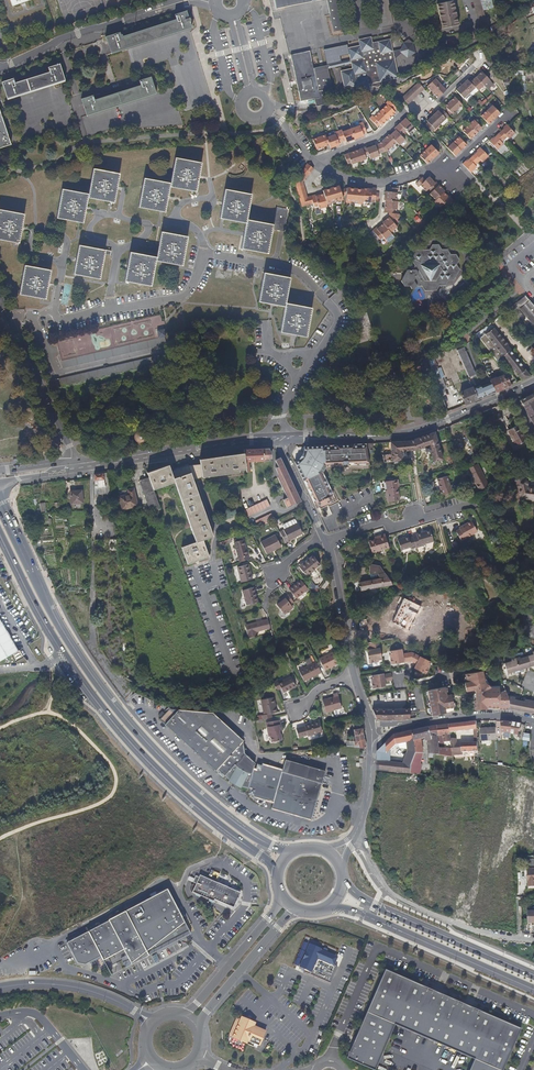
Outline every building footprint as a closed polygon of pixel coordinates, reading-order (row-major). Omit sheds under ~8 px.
[(275,9),(284,7),(282,0),(274,0),(275,9)] [(339,0),(327,0),(333,32),(345,29),(339,0)] [(492,0),(489,0),(481,2),(482,6),(483,11),(494,8),(492,0)] [(458,26),(453,1),(437,4),(442,29),(458,26)] [(124,40),(173,25),(176,33),(192,28),(190,21),(191,21),(190,18),(189,18),(186,11),(174,15),(176,20),(122,37),(122,34),(120,35),(120,32),(105,37),(111,53),(127,48),(124,40)] [(127,48),(176,33),(173,25),(124,40),(127,48)] [(392,51),(389,40),(372,44),(371,38),(359,40),(360,46),(349,49),(353,69),(341,72),(345,88),(356,85),(358,91),(369,89),(369,88),(368,85),(368,84),(373,83),(381,81),(398,77),(394,60),(392,51)] [(416,53),(413,43),(412,44),(404,44),(403,43),(401,49),(392,51),(394,60),(401,53),(407,58),(416,53)] [(332,87),(328,70),(325,71),(324,69),(318,70),(317,67),(313,68),(310,55),(309,55),(308,51),(292,55),(293,58),(292,59),(300,101),(314,99),(318,98),(319,106),(325,104),(322,91),(329,89),(329,88),(332,87)] [(328,69),(352,63),(351,59),(327,65),(328,69)] [(19,95),(16,87),(50,76),(53,84),(65,80),(60,64),(48,67),(49,72),(15,83),(13,78),(2,82),(7,99),(19,95)] [(482,72),(476,77),(484,85),(490,80),(484,74),(482,72)] [(19,95),(53,84),(50,76),(16,87),(19,95)] [(121,105),(156,94),(151,77),(139,80),(140,85),(95,100),(93,95),(81,99),(86,116),(103,110),(121,105)] [(476,77),(470,82),(475,88),(478,91),(484,85),(476,77)] [(435,79),(427,86),(432,92),(441,84),(435,79)] [(467,79),(462,85),(470,93),(475,88),(470,82),(467,79)] [(424,89),(418,82),(416,85),(422,91),(424,89)] [(446,90),(441,84),(432,92),(438,98),(446,90)] [(422,91),(416,85),(413,88),(419,94),(422,91)] [(470,93),(462,85),(456,90),(464,98),(470,93)] [(419,94),(413,88),(410,90),(416,96),(419,94)] [(416,96),(410,90),(408,93),(414,99),(416,96)] [(414,99),(408,93),(405,95),(411,101),(414,99)] [(411,101),(405,95),(402,98),(408,104),(411,101)] [(462,105),(455,97),(445,106),(446,107),(451,113),(452,114),(462,105)] [(387,104),(380,111),(388,119),(395,113),(394,111),(397,108),(389,100),(386,103),(387,104)] [(492,105),(486,111),(493,118),(496,115),(497,116),(500,114),(492,105)] [(372,116),(369,118),(377,127),(380,124),(381,126),(388,119),(380,111),(378,108),(371,114),(372,116)] [(438,110),(432,116),(440,124),(443,126),(449,120),(447,118),(449,116),(442,109),(439,112),(438,110)] [(0,111),(0,148),(11,145),(0,111)] [(493,118),(486,111),(481,116),(488,124),(491,122),(490,121),(493,118)] [(428,122),(425,125),(432,132),(440,124),(432,116),(427,121),(428,122)] [(405,118),(397,126),(404,133),(406,131),(409,133),(415,127),(405,118)] [(474,120),(468,125),(476,134),(479,131),(478,130),(480,127),(474,120)] [(367,133),(363,122),(359,124),(360,126),(351,129),(355,139),(364,136),(363,134),(367,133)] [(504,129),(498,134),(504,140),(507,137),(509,139),(515,133),(506,124),(503,128),(504,129)] [(462,131),(469,138),(472,135),(473,136),(476,134),(468,125),(462,131)] [(395,130),(390,136),(396,142),(399,145),(405,140),(401,135),(404,133),(397,126),(394,129),(395,130)] [(342,130),(338,131),(342,142),(345,141),(346,143),(355,139),(351,129),(342,132),(342,130)] [(342,142),(338,131),(334,133),(335,135),(326,138),(329,145),(330,148),(339,145),(339,143),(342,142)] [(504,140),(498,134),(493,139),(492,138),(489,141),(497,150),(503,144),(501,142),(504,140)] [(325,135),(313,140),(316,150),(329,145),(326,138),(325,135)] [(389,135),(379,144),(386,151),(386,152),(396,142),(390,136),(389,135)] [(458,137),(453,142),(459,150),(462,147),(463,148),(466,145),(458,137)] [(453,142),(447,148),(455,156),(458,153),(457,152),(459,150),(453,142)] [(379,144),(366,149),(369,156),(370,159),(379,156),(379,154),(386,151),(379,144)] [(431,145),(425,150),(432,157),(435,155),(436,156),(439,153),(431,145)] [(366,149),(366,147),(355,151),(359,162),(366,159),(366,158),(369,156),(366,149)] [(477,152),(472,157),(478,163),(480,160),(482,162),(488,156),(480,148),(476,151),(477,152)] [(425,150),(419,156),(427,164),(430,161),(429,160),(432,157),(425,150)] [(355,151),(344,155),(347,164),(351,163),(351,165),(359,162),(355,151)] [(170,183),(170,187),(196,192),(202,163),(175,157),(170,183)] [(478,163),(472,157),(467,162),(466,161),(462,164),(471,173),(477,167),(475,166),(478,163)] [(307,164),(304,168),(310,173),(313,169),(307,164)] [(88,194),(88,198),(114,203),(120,173),(93,168),(88,194)] [(302,207),(313,204),(311,196),(307,198),(303,182),(310,173),(304,168),(294,180),(302,207)] [(165,213),(170,187),(170,183),(144,178),(138,207),(165,213)] [(422,178),(416,184),(419,187),(420,186),(426,192),(429,189),(435,183),(431,180),(430,181),(428,178),(425,181),(422,178)] [(430,194),(436,200),(444,193),(445,192),(436,182),(435,183),(429,189),(432,192),(430,194)] [(340,190),(339,188),(336,189),(336,187),(331,189),(323,191),(324,194),(327,204),(331,203),(331,201),(334,200),(337,199),(338,201),(343,200),(342,197),(340,190)] [(372,190),(363,189),(363,190),(362,202),(371,203),(371,199),(375,200),(376,193),(376,189),(372,188),(372,190)] [(385,195),(384,200),(385,200),(396,201),(397,193),(396,193),(396,188),(387,188),(387,192),(386,195),(385,195)] [(83,223),(88,198),(88,194),(62,189),(56,218),(83,223)] [(219,218),(246,223),(247,219),(251,194),(225,189),(219,218)] [(349,190),(346,190),(346,196),(345,202),(350,203),(350,201),(354,201),(357,202),(357,204),(362,204),(362,202),(363,190),(355,189),(350,189),(349,190)] [(436,200),(434,202),(440,208),(442,206),(445,209),(449,205),(453,201),(450,198),(449,199),(446,195),(444,193),(436,200)] [(315,195),(311,196),(313,204),(314,207),(318,206),(319,209),(327,207),(327,204),(324,194),(320,195),(316,196),(315,195)] [(396,201),(385,200),(384,213),(389,213),(394,214),(394,210),(397,210),(398,201),(396,201)] [(273,224),(247,219),(246,223),(241,249),(268,254),(272,229),(285,232),(289,209),(276,207),(273,224)] [(25,214),(0,209),(0,240),(19,243),(25,214)] [(394,214),(389,213),(389,217),(382,223),(383,224),(390,233),(397,227),(394,223),(399,219),(399,214),(394,214)] [(376,228),(372,231),(380,240),(383,237),(385,240),(392,234),(390,233),(383,224),(381,226),(377,229),(376,228)] [(156,257),(156,261),(182,266),(188,236),(161,231),(156,257)] [(460,270),(456,264),(451,264),(448,260),(451,254),(447,249),(442,250),(439,244),(432,245),(429,250),(412,250),(407,258),(409,261),(413,261),(415,266),(415,267),(413,270),(407,270),(401,281),(404,286),(410,286),(411,289),(415,289),(416,286),(422,286),(425,281),(436,281),(439,286),(445,286),(448,281),(454,280),(460,270)] [(100,280),(105,254),(110,255),(111,251),(79,245),(73,274),(100,280)] [(151,286),(156,261),(156,257),(130,252),(124,281),(151,286)] [(459,260),(456,254),(451,254),(448,260),(451,264),(456,264),(459,260)] [(46,299),(51,270),(24,265),(19,295),(46,299)] [(258,302),(285,307),(286,303),(291,277),(264,272),(258,302)] [(436,290),(439,286),(436,281),(425,281),(422,286),(425,291),(436,290)] [(511,306),(516,312),(520,309),(533,327),(533,306),(527,298),(525,295),(511,306)] [(312,308),(286,303),(285,307),(280,332),(307,337),(312,308)] [(519,311),(517,313),(523,321),(526,318),(519,311)] [(61,361),(165,337),(166,337),(164,330),(162,321),(161,315),(56,339),(61,361)] [(494,328),(486,335),(502,356),(522,380),(531,376),(510,350),(511,350),(494,328)] [(485,334),(480,338),(497,360),(502,356),(486,335),(485,334)] [(63,368),(166,344),(165,337),(61,361),(62,367),(63,368)] [(476,374),(464,347),(457,350),(469,377),(476,374)] [(60,387),(170,361),(169,354),(58,379),(60,387)] [(511,385),(508,378),(505,379),(503,375),(496,378),(490,380),(491,383),(495,392),(511,385)] [(495,392),(491,383),(481,387),(480,386),(477,387),(476,385),(475,385),(476,387),(473,388),(478,399),(489,395),(495,392)] [(478,399),(473,388),(473,387),(460,392),(463,400),(466,399),(468,403),(478,399)] [(531,394),(530,395),(526,397),(522,399),(520,400),(533,426),(533,399),(531,394)] [(491,428),(503,421),(499,414),(487,421),(491,428)] [(527,440),(518,425),(507,431),(516,446),(527,440)] [(145,439),(146,436),(146,435),(145,433),(143,431),(142,431),(140,431),(138,431),(136,432),(135,433),(134,434),(134,436),(134,438),(135,439),(136,441),(137,442),(139,443),(142,442),(143,442),(145,440),(145,439)] [(408,441),(390,442),(391,454),(382,455),(384,463),(402,460),(401,456),(404,455),(405,453),(405,451),(416,450),(425,448),(425,450),(428,451),(430,450),(434,462),(443,459),(435,432),(413,440),(408,441)] [(369,465),(367,449),(366,444),(304,447),(304,448),(304,450),(303,451),(299,459),(298,460),(297,461),(295,462),(317,509),(336,500),(323,472),(326,467),(369,465)] [(39,457),(37,446),(31,446),(32,457),(39,457)] [(264,461),(263,449),(244,450),(244,453),(246,469),(246,472),(247,472),(250,472),(249,467),(248,462),(264,461)] [(153,489),(175,482),(196,542),(182,547),(188,564),(209,557),(203,540),(213,536),(193,480),(198,479),(202,477),(239,472),(239,470),(246,469),(244,453),(200,459),(200,464),(193,465),(188,465),(171,472),(169,465),(147,472),(149,477),(153,489)] [(301,501),(281,459),(279,460),(279,472),(278,473),(280,476),(278,477),(286,495),(288,493),(289,497),(283,499),(287,508),(291,506),(296,503),(297,503),(301,501)] [(488,485),(483,474),(482,475),(476,464),(468,468),(471,474),(469,475),(471,480),(473,479),(479,490),(488,485)] [(110,494),(107,473),(107,472),(94,474),(94,481),(95,494),(102,494),(102,501),(107,500),(111,500),(110,494)] [(533,488),(533,487),(532,487),(532,486),(531,486),(530,486),(529,486),(528,487),(527,482),(526,478),(523,479),(521,472),(520,472),(514,474),(515,478),(520,500),(523,499),(524,499),(526,498),(529,498),(530,499),(532,499),(533,500),(533,501),(533,488)] [(450,486),(447,476),(437,479),(440,490),(442,490),(443,495),(452,492),(450,486)] [(153,489),(149,477),(139,481),(151,512),(152,511),(154,515),(162,512),(153,489)] [(398,487),(397,485),(399,485),(398,479),(385,481),(387,492),(386,492),(387,502),(400,500),(399,496),(398,487)] [(138,506),(134,488),(127,490),(128,494),(119,497),(122,510),(138,506)] [(83,503),(82,490),(70,491),(71,504),(83,503)] [(33,504),(32,493),(21,494),(22,505),(33,504)] [(246,518),(270,506),(269,504),(267,499),(244,510),(244,514),(246,518)] [(258,527),(274,521),(275,520),(272,513),(255,521),(258,527)] [(303,534),(297,523),(297,522),(295,520),(294,519),(283,524),(283,526),(283,530),(280,531),(286,544),(290,542),(289,541),(303,534)] [(461,541),(477,532),(471,521),(461,527),(462,529),(460,530),(460,529),(456,531),(461,541)] [(433,541),(430,531),(421,534),(421,533),(416,534),(417,535),(413,537),(416,547),(416,548),(423,545),(433,541)] [(389,548),(385,536),(385,534),(376,537),(377,538),(375,539),(368,541),(372,553),(389,548)] [(273,549),(281,545),(275,535),(260,542),(266,554),(274,550),(273,549)] [(416,547),(413,537),(409,538),(408,537),(398,540),(401,550),(411,547),(412,549),(416,547)] [(117,549),(115,539),(107,540),(108,550),(117,549)] [(249,560),(244,539),(234,542),(239,562),(249,560)] [(317,567),(309,557),(303,561),(304,563),(299,567),(306,576),(317,567)] [(253,579),(248,564),(237,567),(241,582),(253,579)] [(392,585),(388,577),(387,577),(383,571),(380,566),(370,564),(369,574),(377,573),(380,579),(359,582),(361,591),(392,585)] [(308,589),(301,580),(289,589),(296,599),(308,589)] [(258,602),(254,587),(242,591),(246,605),(258,602)] [(293,608),(290,604),(291,604),(294,602),(288,594),(280,600),(281,602),(277,605),(284,615),(293,608)] [(405,629),(413,612),(417,614),(421,606),(404,598),(401,604),(392,622),(405,629)] [(128,638),(124,615),(120,616),(121,621),(120,622),(120,624),(122,624),(124,639),(128,638)] [(257,632),(270,628),(269,622),(268,619),(245,625),(247,634),(258,635),(257,632)] [(18,651),(0,620),(0,662),(18,651)] [(382,660),(379,642),(370,643),(371,650),(372,652),(367,653),(369,663),(379,662),(378,660),(382,660)] [(401,663),(401,658),(403,658),(404,662),(410,661),(412,652),(403,654),(402,649),(390,651),(390,654),(389,655),(391,664),(401,663)] [(533,666),(533,651),(532,652),(533,654),(527,656),(520,659),(519,657),(511,659),(512,661),(504,663),(508,674),(531,667),(533,666)] [(338,664),(333,652),(319,659),(325,671),(338,664)] [(431,662),(420,656),(412,652),(410,661),(416,664),(418,666),(417,669),(426,674),(430,665),(429,665),(431,662)] [(316,675),(321,673),(318,667),(316,662),(313,663),(299,670),(304,681),(309,679),(308,678),(316,675)] [(508,696),(505,690),(499,693),(499,688),(491,688),(485,682),(483,671),(465,674),(466,682),(464,682),(466,689),(466,691),(475,690),(475,691),(475,692),(475,700),(474,700),(474,709),(487,710),(487,708),(499,708),(499,710),(509,710),(508,696)] [(392,681),(391,674),(384,675),(383,673),(372,675),(372,679),(371,679),(373,689),(383,687),(382,683),(385,682),(392,681)] [(296,687),(291,677),(278,683),(277,680),(273,682),(277,691),(281,689),(283,693),(296,687)] [(454,707),(452,696),(451,694),(447,695),(446,694),(445,687),(427,690),(432,716),(446,713),(445,709),(454,707)] [(342,708),(337,693),(333,694),(334,697),(334,698),(327,699),(322,700),(326,713),(342,708)] [(533,701),(533,704),(529,703),(530,700),(525,700),(525,702),(514,700),(512,699),(513,697),(508,696),(509,710),(520,711),(533,714),(533,701)] [(277,713),(276,708),(274,708),(272,698),(261,700),(264,715),(261,716),(262,720),(272,717),(271,714),(277,713)] [(243,741),(213,713),(178,710),(169,709),(165,714),(161,717),(165,721),(165,725),(169,725),(175,730),(175,734),(179,734),(185,739),(186,743),(190,743),(195,748),(196,752),(200,752),(206,758),(206,761),(210,761),(216,767),(216,771),(243,741)] [(410,719),(409,709),(387,710),(380,709),(372,709),(376,719),(386,720),(410,719)] [(281,729),(279,720),(266,723),(269,737),(270,736),(271,742),(282,740),(281,734),(280,734),(279,730),(281,729)] [(322,733),(319,721),(304,725),(305,727),(296,729),(299,737),(307,735),(308,737),(322,733)] [(450,732),(477,729),(476,721),(449,725),(450,732)] [(511,733),(512,723),(503,722),(502,732),(511,733)] [(521,731),(522,724),(512,723),(511,733),(518,735),(519,731),(521,731)] [(175,730),(169,725),(165,725),(175,734),(175,730)] [(450,732),(449,725),(438,726),(430,727),(434,754),(440,755),(453,757),(452,752),(452,750),(440,749),(439,743),(438,736),(439,736),(443,735),(444,742),(451,741),(451,739),(450,732)] [(428,754),(434,754),(430,727),(413,731),(416,753),(411,766),(411,774),(420,774),(422,766),(421,764),(423,753),(424,753),(421,739),(425,739),(426,741),(427,741),(428,754)] [(366,748),(364,739),(362,728),(353,730),(355,738),(353,738),(353,741),(354,747),(366,748)] [(497,740),(496,728),(480,729),(481,741),(482,741),(491,741),(497,740)] [(378,755),(387,755),(396,744),(407,742),(407,754),(405,762),(386,761),(377,760),(378,771),(411,774),(411,766),(416,753),(413,731),(395,735),(377,752),(378,755)] [(185,739),(179,734),(175,734),(186,743),(185,739)] [(530,742),(531,735),(524,734),(523,740),(523,744),(530,745),(530,742)] [(478,751),(478,743),(478,742),(469,743),(462,743),(462,742),(457,742),(457,739),(451,739),(451,741),(452,750),(452,752),(452,753),(462,752),(478,751)] [(320,791),(325,771),(285,759),(283,769),(264,764),(262,763),(262,765),(257,764),(256,766),(254,765),(255,763),(244,753),(243,741),(216,771),(223,777),(224,775),(225,776),(225,775),(229,779),(228,781),(233,784),(232,786),(234,788),(235,785),(241,788),(242,786),(247,788),(250,789),(248,794),(253,795),(252,797),(254,798),(255,795),(260,796),(261,800),(264,798),(266,798),(266,802),(268,801),(273,802),(273,804),(272,807),(276,808),(278,811),(282,809),(284,813),(288,811),(291,815),(295,813),(298,817),(302,815),(304,819),(307,817),(310,818),(309,820),(311,821),(317,801),(315,800),(318,792),(320,791)] [(195,748),(190,743),(186,743),(196,752),(195,748)] [(206,758),(200,752),(196,752),(206,761),(206,758)] [(216,767),(210,761),(206,761),(216,771),(216,767)] [(415,822),(414,830),(433,830),(434,822),(415,822)] [(428,845),(428,832),(414,833),(415,845),(428,845)] [(195,884),(192,893),(213,902),(214,900),(233,908),(240,893),(237,892),(216,883),(199,875),(198,878),(195,876),(192,883),(195,884)] [(108,922),(66,944),(77,964),(84,965),(100,957),(102,961),(123,950),(131,965),(190,934),(187,928),(188,928),(187,925),(186,926),(167,890),(108,921),(108,922)] [(321,949),(309,944),(299,968),(310,973),(309,975),(329,984),(337,967),(334,966),(337,958),(326,953),(327,951),(326,950),(324,949),(322,949),(322,951),(320,950),(321,949)] [(352,1061),(373,1069),(375,1069),(395,1024),(474,1059),(469,1069),(503,1069),(521,1029),(483,1012),(482,1014),(471,1009),(471,1010),(463,1007),(463,1006),(441,996),(440,997),(433,994),(433,993),(422,988),(423,986),(385,969),(355,1038),(358,1039),(355,1047),(354,1046),(349,1057),(353,1059),(352,1061)] [(482,1014),(483,1012),(423,986),(422,988),(433,993),(433,994),(440,997),(441,996),(463,1006),(463,1007),(471,1010),(471,1009),(482,1014)] [(245,1020),(240,1018),(239,1020),(235,1018),(228,1036),(232,1037),(232,1038),(245,1044),(256,1049),(257,1046),(258,1047),(264,1032),(253,1027),(254,1024),(249,1022),(245,1020)] [(358,1039),(355,1038),(346,1058),(352,1061),(353,1059),(349,1057),(354,1046),(355,1047),(358,1039)]
